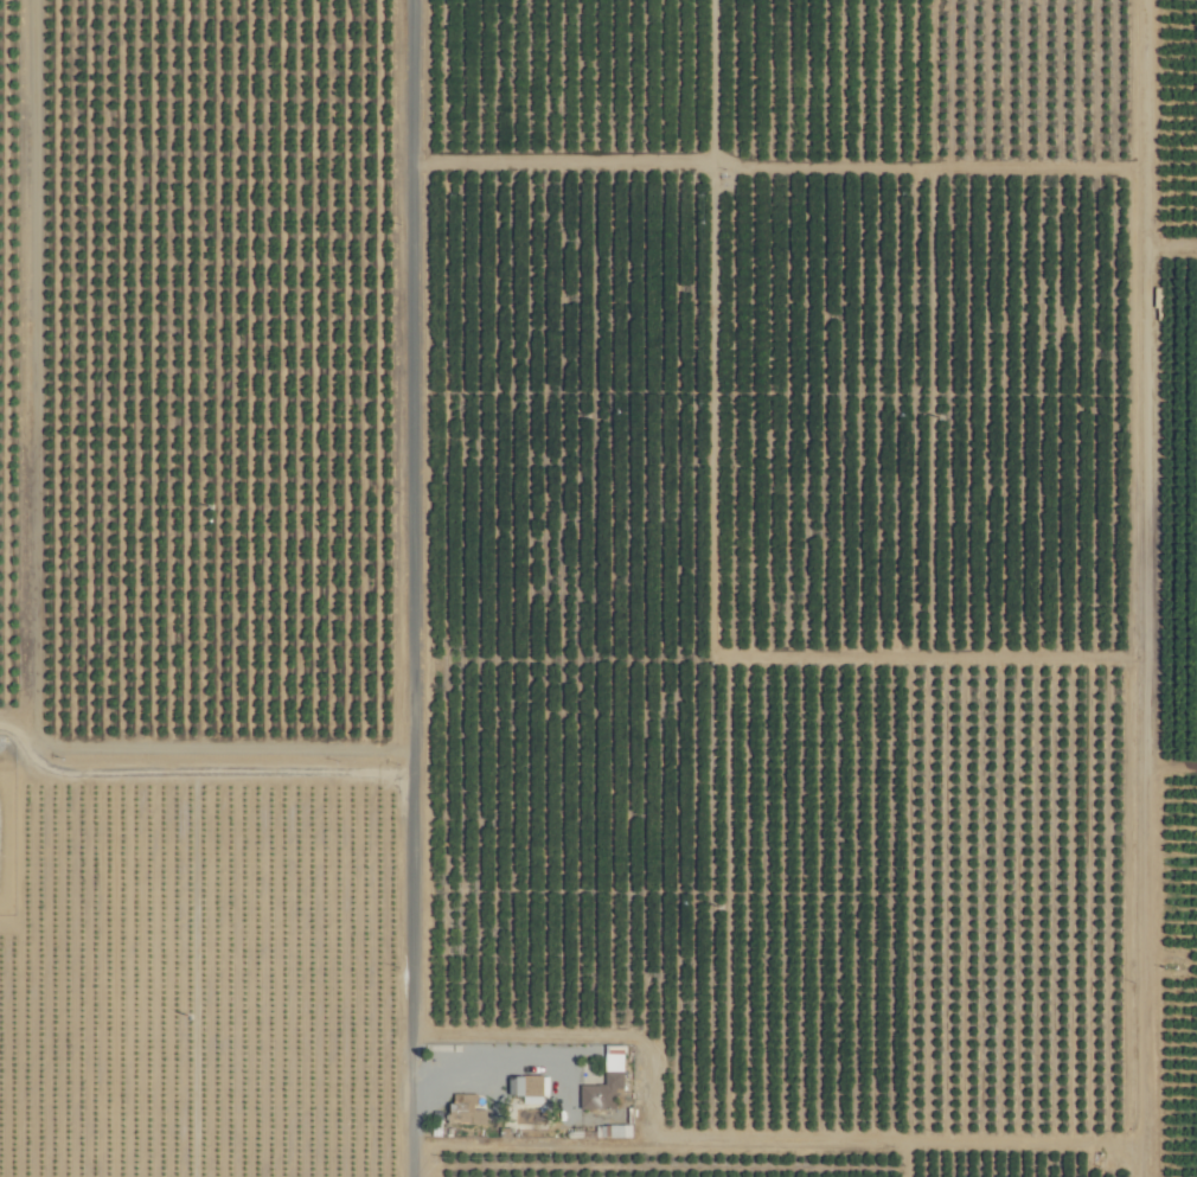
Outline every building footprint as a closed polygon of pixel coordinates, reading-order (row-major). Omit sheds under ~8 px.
[(620,1071),(601,1071),(601,1084),(577,1084),(577,1108),(613,1108),(613,1088),(620,1088),(620,1071)] [(539,1074),(504,1075),(505,1095),(540,1094),(539,1074)] [(483,1124),(483,1109),(473,1109),(473,1094),(450,1093),(450,1110),(445,1110),(445,1124),(483,1124)] [(627,1123),(601,1124),(601,1138),(628,1137),(627,1123)]
